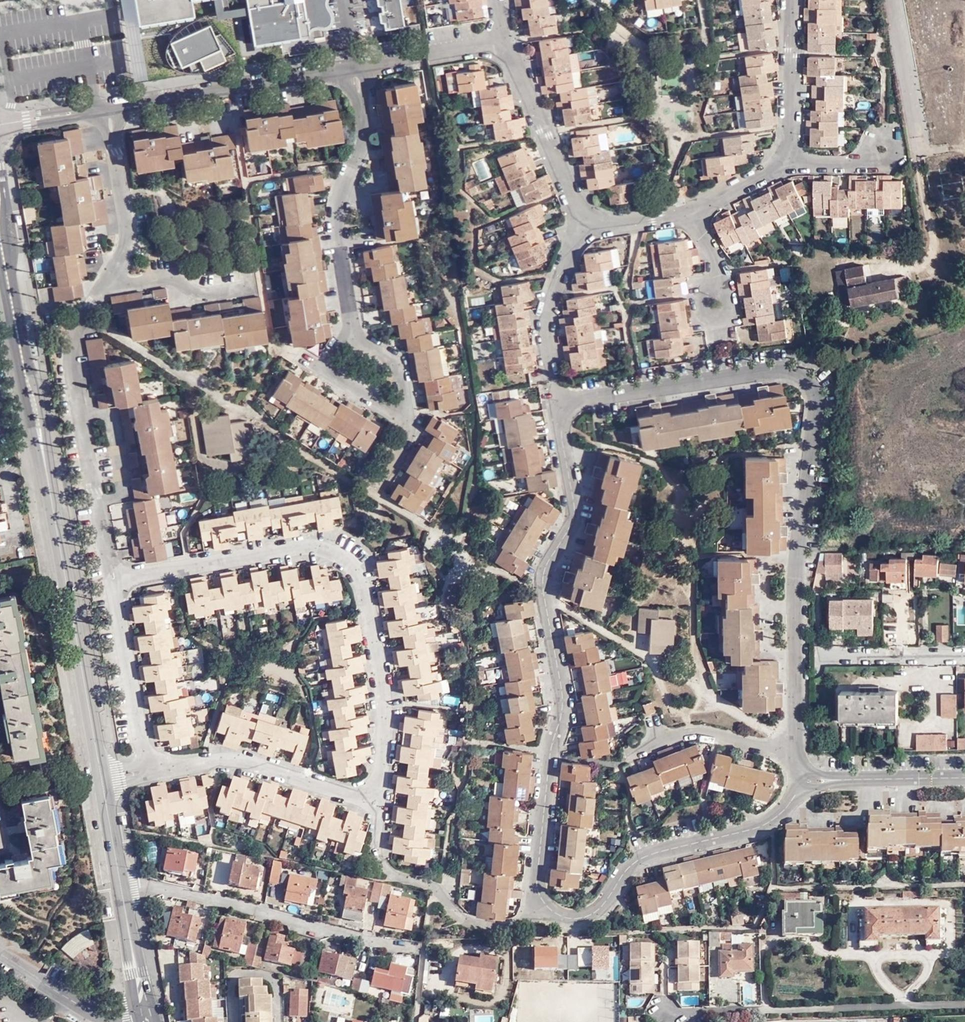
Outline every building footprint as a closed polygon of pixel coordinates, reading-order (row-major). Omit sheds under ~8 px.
[(141,25),(195,16),(193,0),(137,0),(141,25)] [(251,44),(310,36),(311,31),(314,29),(317,29),(319,30),(323,30),(325,29),(328,28),(331,27),(333,24),(335,21),(335,17),(334,13),(332,9),(329,5),(328,1),(329,0),(245,0),(251,44)] [(454,1),(457,19),(483,15),(482,5),(487,4),(486,0),(460,0),(454,1)] [(546,0),(526,0),(515,2),(516,9),(522,9),(523,18),(528,17),(548,14),(546,0)] [(646,9),(664,7),(663,0),(645,0),(646,9)] [(743,16),(770,12),(768,1),(773,1),(773,0),(741,0),(743,16)] [(826,0),(811,0),(812,6),(811,9),(807,9),(806,17),(838,18),(839,0),(826,0)] [(457,19),(454,1),(449,2),(452,20),(457,19)] [(770,12),(743,16),(745,33),(746,33),(777,29),(776,21),(771,22),(771,19),(770,12)] [(555,13),(548,14),(528,17),(529,27),(525,28),(525,29),(526,35),(557,31),(555,13)] [(838,18),(806,17),(806,24),(811,24),(811,27),(811,35),(838,36),(838,18)] [(214,46),(204,23),(165,41),(176,64),(214,46)] [(777,29),(746,33),(749,51),(774,47),(774,39),(773,35),(778,35),(777,29)] [(741,52),(749,51),(746,33),(745,33),(739,34),(741,52)] [(838,36),(811,35),(811,42),(810,45),(806,45),(806,52),(837,53),(838,36)] [(229,36),(220,40),(226,53),(234,49),(229,36)] [(566,37),(540,41),(541,51),(537,52),(538,59),(568,54),(566,37)] [(579,69),(577,53),(568,54),(571,70),(579,69)] [(571,70),(568,54),(538,59),(538,65),(543,65),(543,68),(535,69),(536,75),(571,70)] [(774,54),(746,58),(749,74),(767,72),(781,70),(780,62),(775,62),(775,59),(774,54)] [(838,58),(812,57),(811,64),(812,67),(807,67),(807,76),(820,76),(838,76),(838,58)] [(488,86),(488,78),(483,79),(481,69),(479,69),(479,63),(469,64),(469,71),(456,72),(458,91),(472,89),(479,88),(488,86)] [(574,89),(571,70),(536,75),(536,78),(537,82),(546,82),(546,85),(541,85),(543,93),(545,93),(562,90),(574,89)] [(767,72),(749,74),(740,75),(742,93),(774,89),(773,81),(769,81),(767,72)] [(846,76),(838,76),(820,76),(820,85),(815,85),(815,93),(846,94),(846,76)] [(393,86),(393,88),(377,91),(379,104),(381,104),(383,114),(381,114),(385,135),(380,137),(385,161),(386,161),(388,171),(385,171),(389,191),(370,194),(374,216),(375,216),(377,226),(374,226),(377,240),(394,238),(394,239),(395,239),(412,236),(411,224),(409,225),(406,210),(408,210),(405,189),(424,186),(420,166),(418,167),(415,151),(418,151),(416,140),(412,141),(410,131),(414,130),(413,121),(418,120),(416,110),(414,110),(412,95),(413,94),(411,83),(393,86)] [(492,85),(488,86),(479,88),(481,105),(512,100),(511,93),(506,94),(506,90),(505,83),(492,85)] [(588,87),(574,89),(562,90),(563,100),(558,101),(559,109),(590,104),(588,87)] [(474,106),(481,105),(479,88),(472,89),(474,106)] [(775,95),(774,89),(742,93),(745,110),(772,106),(771,99),(771,96),(775,95)] [(846,111),(846,94),(815,93),(815,100),(819,100),(819,110),(841,111),(846,111)] [(246,128),(249,147),(259,145),(259,142),(274,139),(274,142),(285,140),(284,136),(294,134),(295,139),(305,137),(306,142),(316,140),(315,137),(330,135),(331,138),(343,135),(339,117),(338,118),(335,100),(320,103),(321,105),(311,107),(311,105),(290,109),(289,104),(268,108),(268,109),(259,111),(258,108),(244,111),(247,128),(246,128)] [(513,108),(512,100),(481,105),(483,123),(493,121),(510,118),(509,108),(513,108)] [(593,122),(590,104),(559,109),(560,116),(565,115),(567,125),(593,122)] [(773,113),(772,106),(745,110),(747,127),(779,123),(778,116),(773,116),(773,113)] [(809,120),(809,128),(840,128),(841,111),(819,110),(814,111),(814,120),(809,120)] [(714,123),(713,115),(705,116),(705,118),(707,124),(714,123)] [(522,116),(510,118),(493,121),(495,139),(521,134),(520,128),(520,124),(525,124),(524,116),(522,116)] [(146,130),(131,133),(134,148),(132,148),(136,168),(146,166),(146,164),(162,161),(162,163),(183,160),(186,179),(205,175),(205,174),(220,171),(221,173),(233,171),(230,154),(229,153),(226,136),(211,139),(211,141),(201,142),(201,141),(180,145),(177,125),(156,129),(156,131),(146,132),(146,130)] [(607,126),(577,130),(577,137),(572,138),(574,147),(569,148),(570,156),(572,155),(583,154),(601,151),(598,134),(608,133),(607,126)] [(840,146),(840,128),(809,128),(809,135),(809,136),(814,136),(814,145),(840,146)] [(82,284),(80,284),(79,278),(87,276),(84,258),(76,259),(75,253),(83,252),(82,246),(87,246),(84,227),(79,228),(78,223),(92,220),(93,226),(108,224),(104,200),(103,200),(101,190),(103,190),(101,176),(87,178),(85,164),(84,165),(82,154),(84,154),(79,129),(63,132),(64,138),(38,143),(45,185),(58,183),(65,224),(51,227),(54,241),(57,256),(54,256),(56,271),(59,287),(54,288),(56,302),(75,299),(75,298),(84,297),(82,284)] [(755,141),(754,133),(723,137),(726,156),(746,153),(753,152),(751,141),(755,141)] [(532,161),(530,155),(525,156),(521,147),(497,158),(503,173),(532,161)] [(610,150),(601,151),(583,154),(585,164),(581,165),(582,172),(613,167),(610,150)] [(694,156),(693,155),(692,154),(689,152),(685,161),(694,160),(694,158),(694,157),(694,156)] [(747,163),(746,153),(726,156),(706,159),(708,176),(718,174),(731,173),(734,172),(734,165),(730,166),(730,163),(739,162),(739,164),(747,163)] [(536,168),(532,161),(503,173),(511,190),(519,186),(535,178),(531,170),(536,168)] [(616,185),(613,167),(582,172),(583,178),(587,178),(588,182),(589,189),(593,189),(604,187),(616,185)] [(288,230),(289,240),(318,235),(316,226),(308,227),(306,221),(308,220),(307,215),(315,213),(312,196),(304,197),(303,191),(324,187),(321,173),(313,174),(313,172),(294,176),(297,192),(275,196),(279,225),(287,223),(288,230)] [(503,193),(511,190),(503,173),(496,177),(503,193)] [(548,173),(535,178),(519,186),(527,202),(555,190),(552,183),(548,185),(547,182),(551,180),(548,173)] [(732,176),(731,173),(718,174),(719,183),(732,176)] [(297,192),(294,176),(284,177),(288,193),(297,192)] [(822,180),(817,180),(817,182),(816,188),(816,195),(816,196),(816,202),(816,207),(825,208),(825,216),(833,216),(833,185),(833,176),(827,176),(826,180),(822,180)] [(859,176),(851,176),(851,180),(851,190),(851,191),(851,193),(851,194),(851,202),(851,208),(868,208),(869,199),(868,192),(869,190),(869,189),(869,181),(862,181),(859,181),(859,180),(859,176)] [(875,182),(869,181),(869,189),(869,190),(868,192),(869,199),(868,208),(885,208),(885,196),(885,192),(885,186),(885,178),(885,177),(879,177),(879,178),(879,181),(875,182)] [(893,177),(885,177),(885,178),(885,186),(885,192),(885,196),(885,208),(904,209),(903,182),(894,182),(893,177)] [(475,178),(466,183),(466,190),(476,186),(478,185),(475,178)] [(783,180),(776,183),(779,189),(785,201),(790,211),(793,210),(804,204),(806,203),(802,194),(809,191),(804,181),(796,184),(794,180),(785,184),(783,180)] [(636,182),(616,185),(604,187),(605,193),(610,193),(611,203),(638,199),(636,182)] [(769,192),(762,195),(774,219),(790,211),(785,201),(779,189),(776,183),(771,186),(773,190),(769,192)] [(842,185),(833,185),(833,216),(850,216),(851,208),(851,202),(851,194),(851,193),(851,191),(851,190),(842,191),(842,185)] [(478,191),(476,186),(466,190),(470,194),(478,191)] [(685,197),(683,186),(673,188),(674,199),(685,197)] [(751,196),(745,199),(751,210),(758,226),(774,219),(762,195),(756,197),(753,199),(751,196)] [(541,204),(534,206),(538,215),(543,213),(544,212),(541,204)] [(807,211),(804,204),(793,210),(790,211),(792,215),(793,218),(807,211)] [(534,206),(510,216),(517,233),(534,226),(538,224),(546,220),(543,213),(538,215),(534,206)] [(815,216),(825,216),(825,208),(816,207),(816,209),(815,216)] [(740,211),(733,215),(744,238),(746,242),(762,234),(758,226),(751,210),(741,215),(740,211)] [(730,211),(724,214),(725,218),(717,222),(728,245),(744,238),(733,215),(730,211)] [(542,233),(538,224),(534,226),(537,235),(542,233)] [(534,226),(517,233),(508,237),(515,252),(544,240),(542,233),(537,235),(534,226)] [(281,243),(289,242),(289,240),(288,230),(279,232),(281,243)] [(873,239),(881,239),(881,230),(873,230),(873,239)] [(289,240),(289,242),(291,249),(286,250),(287,260),(290,260),(292,275),(290,276),(292,286),(297,285),(298,295),(293,296),(294,305),(291,306),(292,317),(294,317),(297,332),(295,332),(297,344),(315,341),(315,339),(331,337),(329,322),(327,322),(325,313),(327,312),(323,291),(328,290),(324,270),(323,270),(321,260),(323,260),(319,236),(318,235),(289,240)] [(547,247),(544,240),(515,252),(521,269),(546,258),(543,249),(547,247)] [(50,257),(54,256),(57,256),(54,241),(48,242),(50,257)] [(699,256),(698,249),(686,250),(684,241),(657,245),(660,261),(692,257),(699,256)] [(393,262),(390,246),(371,248),(372,250),(363,252),(368,275),(376,274),(377,280),(383,279),(384,285),(375,287),(378,303),(387,302),(388,309),(385,309),(386,318),(395,317),(396,323),(393,323),(395,332),(403,331),(404,337),(401,338),(402,346),(411,345),(412,351),(418,351),(419,356),(410,358),(413,375),(422,374),(423,380),(420,380),(421,389),(429,388),(430,395),(428,395),(430,409),(438,408),(438,409),(457,405),(455,390),(451,390),(449,375),(443,376),(437,346),(433,347),(430,333),(424,334),(422,319),(416,320),(413,304),(408,305),(402,275),(397,276),(395,262),(393,262)] [(610,268),(611,268),(608,250),(583,254),(585,263),(580,264),(580,272),(602,269),(610,268)] [(616,250),(608,250),(611,268),(619,267),(616,250)] [(773,256),(775,260),(783,256),(781,252),(773,256)] [(693,264),(692,257),(660,261),(662,276),(662,278),(683,275),(689,275),(687,264),(693,264)] [(861,305),(875,303),(898,298),(898,294),(906,292),(903,277),(884,281),(884,278),(881,278),(881,282),(867,284),(863,267),(837,272),(840,289),(842,305),(852,303),(853,307),(861,305)] [(610,268),(602,269),(604,286),(612,285),(610,268)] [(775,268),(769,269),(771,287),(782,286),(781,276),(777,277),(775,268)] [(580,272),(576,272),(577,282),(573,283),(573,290),(604,286),(602,269),(580,272)] [(769,269),(742,272),(743,280),(743,283),(739,284),(740,291),(749,290),(771,287),(769,269)] [(683,275),(662,278),(652,280),(655,297),(681,294),(680,287),(680,283),(684,283),(683,275)] [(528,280),(502,283),(505,301),(522,298),(536,296),(535,288),(530,289),(528,280)] [(648,298),(655,297),(652,280),(633,283),(634,288),(646,287),(648,298)] [(749,290),(740,291),(740,298),(745,297),(747,307),(756,306),(774,304),(771,287),(749,290)] [(226,346),(245,343),(267,340),(260,297),(243,300),(243,301),(233,303),(233,301),(204,306),(205,307),(192,310),(191,308),(170,312),(167,289),(153,291),(153,292),(143,294),(143,293),(112,298),(114,315),(128,312),(132,338),(174,331),(176,348),(190,345),(190,346),(211,343),(210,339),(224,337),(225,341),(226,346)] [(593,294),(567,298),(567,303),(568,308),(563,309),(564,317),(591,313),(596,312),(593,294)] [(505,301),(495,302),(496,309),(498,320),(525,316),(529,315),(528,308),(523,308),(522,298),(505,301)] [(687,299),(656,303),(659,320),(690,316),(689,310),(684,311),(684,307),(688,307),(687,299)] [(656,303),(649,304),(651,321),(659,320),(656,303)] [(877,312),(875,303),(861,305),(863,312),(863,315),(877,312)] [(776,322),(774,304),(756,306),(747,307),(748,314),(748,317),(744,318),(744,326),(759,324),(776,322)] [(853,307),(854,314),(863,312),(861,305),(853,307)] [(596,312),(591,313),(594,330),(601,329),(598,312),(596,312)] [(594,330),(591,313),(564,317),(560,317),(560,324),(565,323),(566,327),(567,334),(594,330)] [(525,316),(498,320),(500,336),(533,331),(532,325),(526,325),(525,316)] [(690,316),(659,320),(662,337),(678,335),(682,334),(692,333),(691,327),(686,328),(686,323),(691,323),(690,316)] [(500,336),(498,320),(491,321),(493,337),(500,336)] [(785,320),(776,322),(759,324),(760,334),(755,334),(756,342),(788,338),(785,320)] [(601,329),(594,330),(596,348),(604,346),(601,329)] [(596,348),(594,330),(567,334),(567,341),(568,343),(563,344),(564,352),(596,348)] [(533,331),(500,336),(503,354),(536,349),(535,342),(529,343),(528,339),(534,338),(533,331)] [(662,337),(652,339),(653,342),(655,357),(670,354),(671,358),(678,357),(678,353),(686,352),(684,345),(680,345),(678,335),(662,337)] [(102,337),(85,340),(93,382),(102,381),(104,393),(97,394),(99,408),(119,404),(126,443),(135,441),(137,451),(128,453),(131,466),(139,465),(142,476),(131,478),(135,500),(132,501),(134,507),(126,508),(130,527),(137,525),(139,537),(131,538),(135,556),(144,555),(145,560),(165,556),(155,497),(151,497),(150,491),(179,486),(174,457),(173,457),(168,433),(171,432),(167,408),(160,409),(158,397),(142,400),(135,359),(106,364),(102,337)] [(648,358),(655,357),(653,342),(646,343),(648,358)] [(246,349),(245,343),(226,346),(227,352),(246,349)] [(604,346),(596,348),(598,365),(606,364),(604,346)] [(598,365),(596,348),(564,352),(565,359),(570,358),(571,369),(598,365)] [(536,349),(503,354),(505,372),(528,368),(532,367),(532,360),(531,357),(537,356),(536,349)] [(376,432),(379,426),(367,418),(366,421),(361,418),(365,410),(349,401),(345,408),(339,405),(341,402),(333,398),(329,405),(318,398),(322,391),(307,382),(304,389),(298,386),(302,379),(289,371),(286,376),(284,376),(275,393),(279,395),(288,401),(286,403),(287,403),(313,419),(325,426),(326,427),(328,422),(355,438),(353,441),(367,450),(377,433),(376,432)] [(755,386),(756,392),(756,393),(767,391),(766,387),(765,384),(755,386)] [(648,411),(647,406),(634,409),(637,426),(635,426),(639,446),(650,445),(650,441),(666,439),(666,442),(676,440),(696,437),(706,435),(705,431),(721,428),(721,430),(730,428),(740,426),(741,428),(749,427),(761,426),(761,423),(776,420),(777,422),(787,420),(783,402),(779,385),(766,387),(767,391),(756,393),(756,392),(735,396),(735,393),(715,397),(715,401),(705,403),(704,399),(658,408),(658,409),(648,411)] [(519,404),(518,399),(509,400),(507,390),(495,391),(496,402),(497,402),(501,417),(505,416),(511,446),(513,446),(519,475),(527,473),(530,490),(543,488),(543,486),(557,484),(555,471),(541,473),(538,473),(537,467),(540,466),(546,465),(543,448),(538,449),(534,449),(533,442),(531,442),(529,436),(533,435),(538,434),(535,417),(530,418),(526,418),(525,413),(529,412),(527,403),(523,404),(519,404)] [(703,396),(704,399),(705,403),(715,401),(715,397),(714,394),(703,396)] [(288,401),(279,395),(275,402),(284,408),(287,403),(286,403),(288,401)] [(647,404),(647,406),(648,411),(658,409),(658,408),(657,402),(647,404)] [(207,455),(229,451),(238,450),(240,459),(251,457),(250,448),(247,429),(231,431),(229,423),(228,414),(201,419),(207,455)] [(450,442),(458,429),(441,418),(440,420),(434,416),(426,429),(431,432),(438,436),(436,441),(428,436),(423,445),(425,446),(422,452),(415,447),(406,461),(414,466),(410,472),(415,475),(412,480),(405,476),(393,497),(399,500),(398,501),(415,511),(423,497),(425,499),(432,485),(428,482),(444,456),(448,459),(456,446),(450,442)] [(325,426),(313,419),(309,427),(320,434),(325,426)] [(788,424),(787,420),(777,422),(776,420),(761,423),(761,426),(749,427),(750,430),(788,424)] [(245,421),(229,423),(231,431),(247,429),(245,421)] [(328,422),(326,427),(324,429),(338,437),(339,435),(352,443),(353,441),(355,438),(328,422)] [(730,431),(730,428),(721,430),(721,428),(705,431),(706,435),(696,437),(696,439),(713,436),(713,434),(730,431)] [(676,443),(676,440),(666,442),(666,439),(650,441),(650,445),(639,446),(640,449),(676,443)] [(230,460),(240,459),(238,450),(229,451),(230,460)] [(632,471),(635,461),(616,456),(616,458),(600,454),(597,467),(600,468),(597,478),(596,478),(591,499),(597,501),(592,524),(595,525),(593,535),(589,534),(584,555),(577,553),(572,574),(573,575),(571,584),(566,583),(563,596),(581,600),(580,603),(599,608),(602,596),(599,595),(603,581),(605,581),(608,572),(611,561),(618,563),(620,553),(622,544),(620,543),(624,527),(626,528),(629,518),(631,508),(624,506),(626,496),(628,487),(625,486),(629,471),(632,471)] [(765,457),(746,459),(746,468),(749,469),(750,483),(747,483),(747,494),(748,515),(749,525),(751,525),(752,541),(749,542),(749,551),(768,551),(768,550),(786,549),(786,536),(782,535),(781,525),(782,524),(781,482),(780,482),(780,471),(784,471),(783,458),(766,459),(765,457)] [(638,462),(635,461),(632,471),(629,471),(625,486),(628,487),(626,496),(629,497),(638,462)] [(590,476),(596,478),(597,478),(600,468),(597,467),(593,466),(590,476)] [(509,568),(521,575),(529,562),(524,559),(522,558),(525,552),(527,554),(532,556),(541,542),(536,539),(533,537),(540,526),(543,528),(547,531),(559,510),(551,505),(552,504),(534,494),(526,507),(520,504),(512,517),(516,520),(500,546),(502,547),(493,561),(508,569),(509,568)] [(337,496),(268,509),(271,522),(271,526),(281,524),(282,533),(283,537),(298,534),(295,521),(315,517),(317,531),(332,528),(329,514),(339,512),(337,496)] [(261,523),(271,522),(268,509),(267,505),(231,512),(231,516),(198,522),(200,538),(211,536),(213,550),(228,547),(225,533),(234,531),(234,529),(244,527),(247,540),(263,537),(261,523)] [(500,546),(516,520),(512,517),(488,558),(493,561),(502,547),(500,546)] [(632,519),(629,518),(626,528),(624,527),(620,543),(622,544),(620,553),(623,554),(632,519)] [(586,533),(589,534),(593,535),(595,525),(592,524),(589,523),(586,533)] [(536,539),(543,528),(540,526),(533,537),(536,539)] [(409,555),(408,547),(392,550),(393,558),(377,561),(379,568),(375,568),(377,577),(391,575),(394,588),(379,591),(381,606),(397,603),(399,618),(385,621),(386,629),(389,628),(390,635),(405,632),(408,648),(393,650),(396,665),(410,662),(412,676),(398,679),(400,687),(403,686),(405,695),(418,692),(419,698),(438,695),(437,690),(441,689),(439,680),(436,680),(435,671),(430,672),(429,661),(433,660),(431,651),(439,650),(437,640),(430,641),(425,642),(424,632),(427,631),(425,622),(421,623),(419,612),(415,613),(414,602),(418,602),(414,584),(410,584),(408,573),(412,572),(411,563),(415,562),(414,555),(409,555)] [(913,560),(913,553),(901,553),(901,558),(890,558),(890,564),(870,563),(871,581),(890,581),(891,590),(908,590),(908,560),(913,560)] [(825,573),(834,573),(843,572),(843,555),(820,555),(816,573),(825,573)] [(915,574),(920,574),(937,575),(939,556),(923,556),(923,560),(915,559),(915,574)] [(753,573),(757,573),(757,559),(739,560),(738,558),(720,558),(720,570),(723,570),(723,585),(721,584),(722,595),(722,606),(726,605),(726,616),(727,625),(729,625),(730,642),(728,641),(728,661),(746,661),(746,671),(746,682),(749,682),(749,697),(747,697),(748,709),(767,709),(767,707),(784,707),(784,693),(779,693),(778,682),(780,682),(779,660),(761,660),(760,640),(757,641),(757,629),(760,629),(759,605),(755,605),(754,583),(753,583),(753,573)] [(940,564),(939,573),(956,574),(957,560),(949,560),(949,564),(940,564)] [(204,577),(190,580),(192,594),(185,595),(188,612),(193,611),(195,616),(214,612),(213,608),(223,606),(223,610),(244,606),(243,602),(252,601),(253,604),(263,603),(263,607),(273,605),(272,601),(283,599),(284,603),(293,601),(294,605),(304,603),(303,599),(313,597),(314,601),(341,596),(339,581),(328,583),(325,568),(318,570),(317,564),(310,565),(312,580),(298,583),(295,568),(288,569),(287,565),(279,567),(282,581),(268,584),(265,569),(257,571),(257,566),(248,568),(251,582),(237,585),(234,571),(219,574),(221,589),(208,591),(204,577)] [(611,573),(608,572),(605,581),(603,581),(599,595),(602,596),(599,608),(602,609),(611,573)] [(564,582),(566,583),(571,584),(573,575),(572,574),(567,573),(564,582)] [(162,593),(145,596),(146,603),(132,606),(133,614),(129,615),(131,623),(146,620),(148,633),(133,636),(136,652),(151,649),(153,664),(139,667),(141,682),(156,679),(159,694),(144,697),(146,704),(149,704),(150,712),(165,709),(167,723),(153,725),(156,741),(170,738),(172,745),(189,742),(189,737),(192,736),(189,717),(185,718),(183,707),(187,706),(185,697),(181,698),(179,688),(176,689),(174,678),(177,677),(174,658),(170,659),(168,649),(172,648),(168,628),(164,629),(162,618),(167,617),(165,608),(169,607),(167,598),(163,599),(162,593)] [(917,593),(906,593),(906,615),(918,615),(917,593)] [(722,605),(722,595),(718,595),(714,596),(714,605),(722,605)] [(0,598),(0,692),(5,722),(0,723),(0,730),(7,729),(11,753),(27,751),(28,756),(48,752),(47,747),(37,749),(23,672),(9,597),(0,598)] [(515,602),(513,603),(505,604),(508,620),(495,622),(501,651),(504,650),(508,667),(511,681),(506,682),(505,682),(511,710),(506,711),(509,728),(505,729),(508,742),(517,741),(518,741),(518,738),(524,737),(524,740),(525,740),(527,739),(534,737),(531,723),(527,724),(526,717),(530,716),(535,715),(532,698),(529,699),(526,686),(530,685),(534,684),(533,676),(530,677),(528,670),(532,670),(538,668),(535,651),(529,652),(526,653),(524,646),(521,647),(519,641),(523,640),(527,639),(525,623),(520,624),(517,624),(516,618),(519,617),(534,615),(531,599),(523,601),(522,601),(521,601),(521,603),(515,604),(515,602)] [(831,601),(831,627),(845,627),(859,626),(874,626),(873,600),(844,600),(844,601),(831,601)] [(304,603),(294,605),(296,611),(305,610),(304,603)] [(651,633),(650,652),(674,654),(676,619),(659,618),(660,609),(642,608),(641,626),(652,627),(651,633)] [(361,639),(358,624),(355,625),(343,627),(342,620),(326,623),(327,628),(323,629),(326,648),(330,647),(332,658),(328,659),(329,668),(325,669),(327,678),(331,677),(334,688),(329,689),(331,699),(327,699),(329,710),(333,709),(334,718),(330,719),(332,729),(329,730),(330,739),(334,738),(336,749),(332,749),(336,776),(352,773),(351,765),(365,763),(363,753),(370,753),(368,745),(354,747),(351,732),(365,730),(364,722),(368,721),(366,715),(351,718),(348,703),(364,700),(362,693),(366,692),(365,684),(350,686),(348,672),(362,669),(361,662),(365,661),(363,653),(360,654),(348,656),(346,642),(361,639)] [(918,620),(905,622),(907,640),(919,639),(918,620)] [(948,626),(937,626),(937,641),(948,641),(948,626)] [(600,752),(602,752),(609,751),(606,736),(608,735),(614,734),(611,718),(605,691),(611,690),(605,661),(602,662),(598,646),(597,646),(594,632),(586,634),(585,634),(586,637),(578,638),(577,636),(576,636),(566,638),(570,661),(575,661),(578,660),(579,666),(581,665),(582,665),(585,665),(586,672),(583,673),(577,674),(581,690),(586,689),(589,688),(590,694),(587,694),(585,695),(586,701),(583,702),(579,703),(582,719),(586,718),(589,718),(591,723),(588,723),(585,724),(577,726),(578,733),(582,756),(592,754),(593,754),(593,752),(599,751),(600,752)] [(503,680),(506,682),(511,681),(508,667),(503,668),(501,671),(503,680)] [(209,689),(220,689),(220,677),(209,677),(209,689)] [(786,682),(780,682),(778,682),(779,693),(784,693),(787,692),(786,682)] [(878,692),(859,692),(840,692),(840,720),(898,720),(898,692),(878,692)] [(444,694),(443,702),(459,704),(459,695),(444,694)] [(941,695),(941,717),(955,717),(956,695),(941,695)] [(185,697),(187,706),(194,705),(192,696),(185,697)] [(652,698),(644,702),(647,711),(656,708),(652,698)] [(222,744),(236,749),(241,735),(250,738),(252,734),(262,738),(257,752),(272,757),(276,742),(294,748),(289,762),(297,765),(307,735),(274,725),(277,717),(259,712),(256,719),(255,722),(239,717),(241,708),(226,703),(224,713),(222,712),(217,727),(226,730),(222,744)] [(437,718),(438,712),(420,710),(419,717),(404,715),(404,723),(400,722),(399,730),(413,732),(412,746),(398,745),(396,760),(410,763),(408,777),(397,776),(394,775),(393,783),(396,783),(395,791),(410,793),(408,807),(393,805),(392,820),(407,822),(405,837),(390,835),(389,843),(393,843),(392,851),(396,851),(407,853),(407,860),(423,862),(424,857),(428,857),(430,848),(425,847),(426,838),(422,837),(423,827),(427,827),(430,808),(425,808),(427,796),(431,797),(432,788),(428,787),(429,777),(425,776),(427,765),(431,766),(432,757),(441,758),(442,748),(433,747),(429,747),(430,736),(434,737),(444,738),(445,728),(439,727),(441,718),(437,718)] [(856,746),(855,725),(843,725),(844,746),(856,746)] [(192,736),(189,737),(189,742),(190,748),(199,747),(197,735),(192,736)] [(917,735),(916,749),(946,749),(946,735),(917,735)] [(964,749),(964,737),(957,738),(957,749),(964,749)] [(641,771),(627,777),(630,785),(630,787),(632,786),(634,792),(632,792),(633,794),(636,801),(650,796),(651,799),(664,794),(662,788),(660,782),(689,771),(690,775),(706,769),(702,760),(701,759),(699,760),(697,755),(700,754),(699,752),(696,744),(688,747),(681,750),(682,752),(674,755),(673,753),(671,748),(656,753),(658,758),(659,761),(653,763),(652,761),(646,763),(648,768),(649,772),(642,774),(641,771)] [(527,768),(529,768),(531,753),(521,752),(519,752),(519,753),(513,753),(513,751),(511,751),(504,750),(503,766),(505,766),(503,795),(489,794),(486,824),(489,824),(488,839),(494,840),(492,855),(486,855),(485,868),(484,868),(483,884),(477,883),(476,898),(477,899),(475,916),(484,917),(487,917),(487,915),(493,915),(493,917),(493,919),(504,919),(505,901),(502,901),(503,893),(506,893),(512,894),(523,895),(524,888),(512,886),(513,879),(507,878),(504,878),(505,870),(508,870),(514,871),(515,863),(512,862),(513,849),(516,849),(518,832),(514,832),(511,832),(512,825),(508,825),(509,819),(512,819),(516,820),(518,802),(513,802),(511,802),(511,795),(514,796),(525,797),(525,791),(528,791),(532,791),(534,775),(528,775),(526,774),(527,768)] [(728,767),(729,764),(730,759),(715,755),(713,762),(713,763),(715,764),(713,771),(712,770),(711,771),(709,781),(724,784),(724,786),(754,793),(754,796),(768,799),(770,790),(767,789),(769,783),(772,784),(772,783),(772,782),(774,775),(760,771),(759,775),(750,773),(751,769),(752,765),(736,761),(735,765),(734,769),(728,767)] [(567,886),(568,886),(577,887),(578,871),(581,872),(586,826),(593,827),(598,781),(588,780),(589,765),(580,763),(579,764),(578,765),(572,765),(573,763),(572,763),(563,762),(561,778),(567,778),(566,787),(572,788),(575,788),(574,800),(571,800),(570,809),(573,810),(573,816),(570,816),(564,815),(562,832),(565,832),(563,846),(561,846),(560,854),(562,855),(562,861),(559,860),(553,860),(551,884),(555,884),(560,885),(561,885),(562,883),(567,884),(567,886)] [(201,781),(203,789),(212,787),(210,776),(201,778),(201,781)] [(221,791),(216,808),(221,810),(220,814),(229,816),(230,813),(239,816),(240,813),(251,816),(250,819),(259,822),(260,819),(269,821),(270,817),(281,821),(280,825),(298,830),(299,826),(309,830),(308,834),(317,837),(316,840),(327,843),(328,840),(337,843),(336,846),(337,846),(346,849),(345,853),(353,856),(354,852),(360,854),(366,837),(359,834),(364,821),(356,818),(357,815),(349,813),(344,827),(330,823),(335,808),(328,806),(329,802),(321,799),(317,814),(304,810),(308,796),(293,791),(289,805),(275,800),(279,786),(270,784),(269,787),(262,785),(258,799),(242,794),(247,780),(241,778),(240,781),(233,779),(229,793),(221,791)] [(197,794),(194,779),(178,783),(181,797),(168,800),(165,789),(165,785),(156,787),(157,791),(149,792),(152,807),(145,809),(149,825),(154,824),(155,829),(164,827),(163,822),(172,820),(172,817),(182,815),(183,819),(202,816),(202,811),(207,810),(203,792),(197,794)] [(55,791),(54,784),(33,788),(33,792),(18,795),(22,813),(18,813),(20,818),(16,819),(18,827),(25,825),(30,850),(26,851),(25,848),(9,851),(10,857),(0,859),(0,887),(59,876),(56,858),(57,857),(51,828),(54,827),(48,793),(55,791)] [(883,812),(868,812),(868,830),(867,830),(868,850),(880,850),(880,845),(894,844),(895,848),(906,848),(916,848),(916,844),(931,843),(931,845),(941,844),(941,848),(941,853),(951,853),(951,849),(964,849),(964,816),(961,816),(961,820),(954,820),(940,820),(940,814),(926,814),(919,815),(889,815),(883,815),(883,812)] [(859,864),(857,830),(844,830),(837,830),(808,831),(801,832),(800,828),(787,829),(787,846),(785,846),(786,867),(797,867),(797,863),(812,862),(813,865),(834,864),(834,861),(849,860),(849,865),(859,864)] [(916,844),(916,848),(906,848),(906,857),(923,856),(923,849),(941,848),(941,844),(931,845),(931,843),(916,844)] [(346,849),(337,846),(335,853),(344,856),(345,853),(346,849)] [(167,850),(163,871),(182,875),(183,871),(192,873),(195,856),(167,850)] [(632,891),(635,900),(635,902),(637,902),(638,907),(634,908),(634,910),(636,910),(638,918),(639,922),(655,919),(654,915),(667,912),(666,907),(663,894),(740,877),(741,882),(754,879),(757,878),(755,871),(754,868),(752,869),(751,862),(753,862),(753,860),(751,851),(743,853),(735,855),(736,858),(728,860),(727,856),(726,851),(709,854),(709,859),(710,863),(697,866),(696,863),(695,857),(678,861),(680,867),(680,870),(668,873),(667,870),(658,872),(659,879),(651,880),(653,886),(654,890),(649,891),(648,888),(632,891)] [(234,864),(245,867),(247,857),(236,855),(234,864)] [(280,864),(272,862),(268,883),(276,884),(280,864)] [(232,864),(228,885),(254,891),(259,870),(245,867),(234,864),(232,864)] [(470,866),(463,866),(461,882),(469,882),(470,866)] [(309,890),(314,891),(316,881),(289,875),(284,900),(306,905),(309,890)] [(364,891),(366,882),(346,877),(341,900),(345,901),(341,919),(360,923),(367,892),(364,891)] [(754,879),(741,882),(743,888),(755,886),(754,879)] [(379,896),(381,885),(374,883),(369,903),(377,905),(379,896)] [(387,898),(389,886),(381,885),(379,896),(387,898)] [(311,906),(314,891),(309,890),(306,905),(311,906)] [(388,899),(380,896),(375,923),(402,930),(405,917),(410,918),(413,901),(408,900),(389,896),(388,899)] [(198,905),(190,902),(188,909),(197,911),(198,905)] [(817,920),(816,905),(781,906),(781,916),(779,916),(780,939),(793,938),(793,932),(810,932),(810,920),(817,920)] [(166,937),(175,939),(179,923),(185,924),(187,917),(180,915),(182,909),(174,907),(166,937)] [(934,910),(898,911),(899,936),(923,935),(923,942),(935,941),(934,910)] [(899,936),(898,911),(862,912),(863,943),(875,943),(875,937),(899,936)] [(742,914),(731,916),(733,925),(744,925),(742,914)] [(179,923),(175,939),(193,943),(199,920),(187,917),(185,924),(179,923)] [(410,919),(410,918),(405,917),(402,930),(410,931),(412,920),(410,919)] [(211,947),(218,949),(237,954),(244,924),(225,919),(221,918),(218,930),(222,931),(221,936),(214,935),(211,947)] [(86,940),(78,930),(67,935),(64,938),(58,945),(64,956),(75,946),(86,940)] [(281,947),(282,942),(283,937),(270,934),(263,960),(290,967),(290,965),(293,952),(293,950),(285,948),(281,947)] [(716,936),(706,937),(706,950),(716,950),(716,936)] [(95,940),(84,951),(90,956),(101,946),(95,940)] [(695,941),(674,942),(675,959),(675,966),(675,975),(675,982),(681,982),(681,989),(697,989),(696,966),(696,958),(695,941)] [(248,942),(242,966),(251,967),(253,957),(256,944),(248,942)] [(650,943),(628,943),(628,967),(628,993),(643,993),(643,983),(650,983),(650,943)] [(653,943),(650,943),(650,983),(643,983),(643,993),(653,992),(653,943)] [(534,945),(534,968),(557,967),(557,945),(534,945)] [(592,969),(609,968),(608,945),(578,945),(578,955),(567,955),(568,967),(579,967),(579,964),(592,964),(592,969)] [(749,973),(748,949),(736,949),(736,955),(729,955),(729,947),(720,947),(720,956),(716,956),(717,980),(730,979),(730,974),(749,973)] [(179,983),(184,983),(204,982),(203,967),(205,967),(206,956),(201,955),(190,952),(190,967),(178,966),(179,983)] [(301,954),(293,952),(290,965),(298,967),(301,954)] [(333,977),(338,958),(322,953),(317,973),(333,977)] [(476,984),(474,989),(474,992),(490,994),(497,958),(481,955),(480,960),(460,956),(456,981),(476,984)] [(260,959),(253,957),(251,967),(257,969),(260,959)] [(354,961),(338,958),(333,977),(350,981),(354,961)] [(396,967),(389,966),(387,973),(374,970),(370,985),(390,991),(391,986),(396,967)] [(405,970),(396,967),(391,986),(400,989),(399,993),(406,995),(411,978),(403,976),(405,970)] [(351,992),(358,994),(361,981),(354,979),(351,992)] [(268,997),(260,997),(259,980),(236,981),(236,998),(238,997),(239,1021),(269,1021),(268,997)] [(368,983),(361,981),(358,994),(365,995),(368,983)] [(455,986),(474,989),(476,984),(456,981),(455,986)] [(204,982),(184,983),(184,993),(179,993),(180,1002),(181,1002),(209,1001),(209,991),(209,983),(204,983),(204,982)] [(291,992),(289,1016),(304,1018),(306,990),(294,989),(294,993),(291,992)] [(209,1001),(181,1002),(181,1008),(183,1008),(184,1020),(190,1020),(211,1019),(211,1002),(210,1002),(209,1001)] [(417,1015),(418,1021),(429,1021),(428,1014),(417,1015)]
